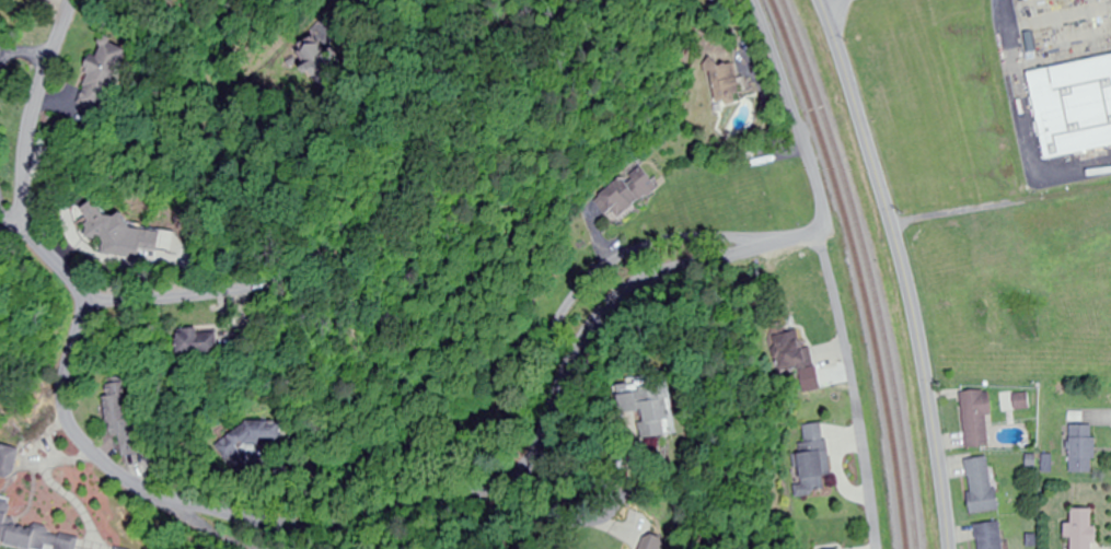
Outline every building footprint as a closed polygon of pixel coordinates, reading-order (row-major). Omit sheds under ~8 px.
[(78,104),(104,114),(131,48),(107,38),(99,58),(97,57),(78,104)] [(727,111),(753,102),(740,63),(727,67),(724,59),(711,63),(727,111)] [(1052,167),(1110,155),(1110,65),(1033,81),(1052,167)] [(595,201),(606,217),(615,211),(620,219),(663,189),(646,166),(595,201)] [(107,259),(163,256),(162,231),(130,232),(129,217),(105,218),(104,205),(89,206),(91,242),(106,241),(107,259)] [(188,332),(188,355),(229,356),(229,332),(188,332)] [(779,335),(779,367),(808,367),(808,335),(779,335)] [(113,438),(124,436),(127,456),(149,454),(145,418),(134,419),(130,384),(108,386),(113,438)] [(690,421),(688,389),(647,391),(649,423),(690,421)] [(995,416),(993,391),(964,393),(968,449),(992,447),(990,417),(995,416)] [(223,469),(250,466),(248,445),(278,441),(276,423),(219,430),(223,469)] [(805,426),(807,444),(795,445),(798,468),(801,468),(804,486),(795,487),(796,498),(828,494),(826,478),(834,477),(827,423),(805,426)] [(1097,474),(1097,426),(1074,426),(1074,474),(1097,474)] [(975,515),(1000,511),(993,458),(968,461),(975,515)] [(29,548),(89,548),(91,536),(19,525),(22,504),(0,501),(0,544),(29,548)] [(1095,544),(1100,544),(1099,510),(1076,510),(1077,525),(1072,525),(1073,548),(1095,548),(1095,544)] [(977,526),(979,548),(1006,548),(1004,523),(977,526)] [(664,536),(659,548),(683,548),(685,545),(664,536)]
